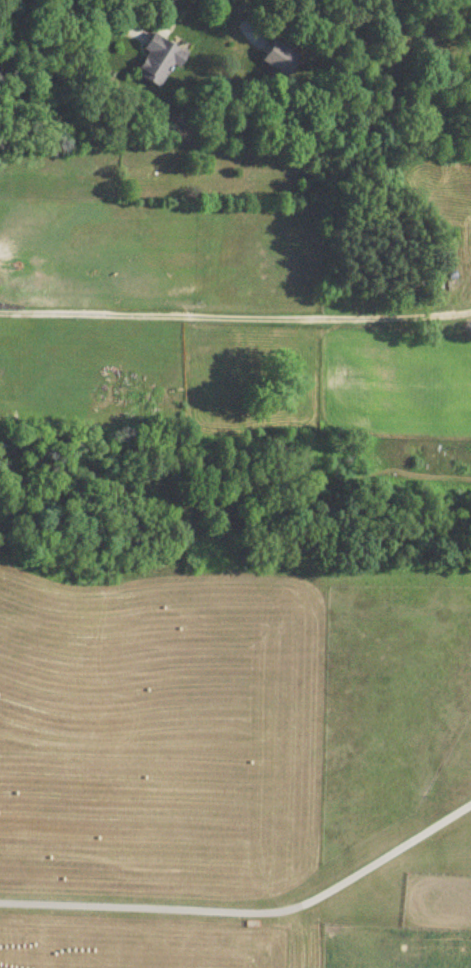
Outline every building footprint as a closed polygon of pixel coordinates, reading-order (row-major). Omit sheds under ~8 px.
[(160,88),(173,67),(180,70),(189,55),(154,35),(144,51),(149,54),(137,75),(160,88)] [(263,64),(289,78),(300,57),(275,43),(263,64)]
